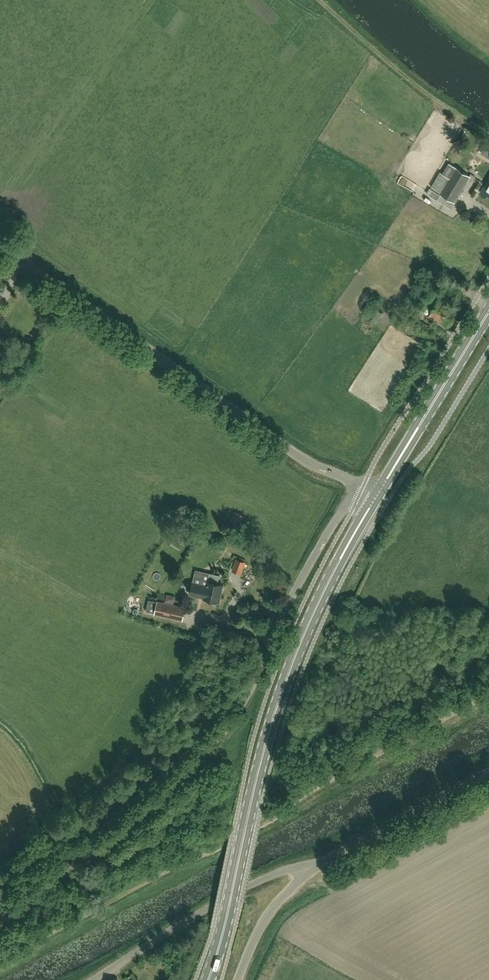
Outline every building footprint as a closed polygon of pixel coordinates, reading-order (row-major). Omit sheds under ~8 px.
[(441,195),(438,201),(450,208),(469,176),(449,164),(442,174),(440,173),(431,188),(441,193),(440,194),(441,195)] [(485,186),(481,193),(488,198),(488,179),(485,186)] [(457,311),(439,300),(428,317),(447,328),(457,311)] [(236,559),(231,571),(241,575),(246,562),(236,559)] [(219,602),(221,592),(223,592),(224,588),(222,587),(223,585),(218,584),(220,576),(210,573),(208,582),(207,582),(206,586),(203,585),(192,583),(190,595),(203,598),(203,599),(212,601),(212,602),(212,603),(217,604),(218,603),(218,602),(219,602)] [(164,602),(173,604),(175,597),(166,595),(164,602)] [(158,602),(155,614),(182,620),(184,608),(158,602)]
